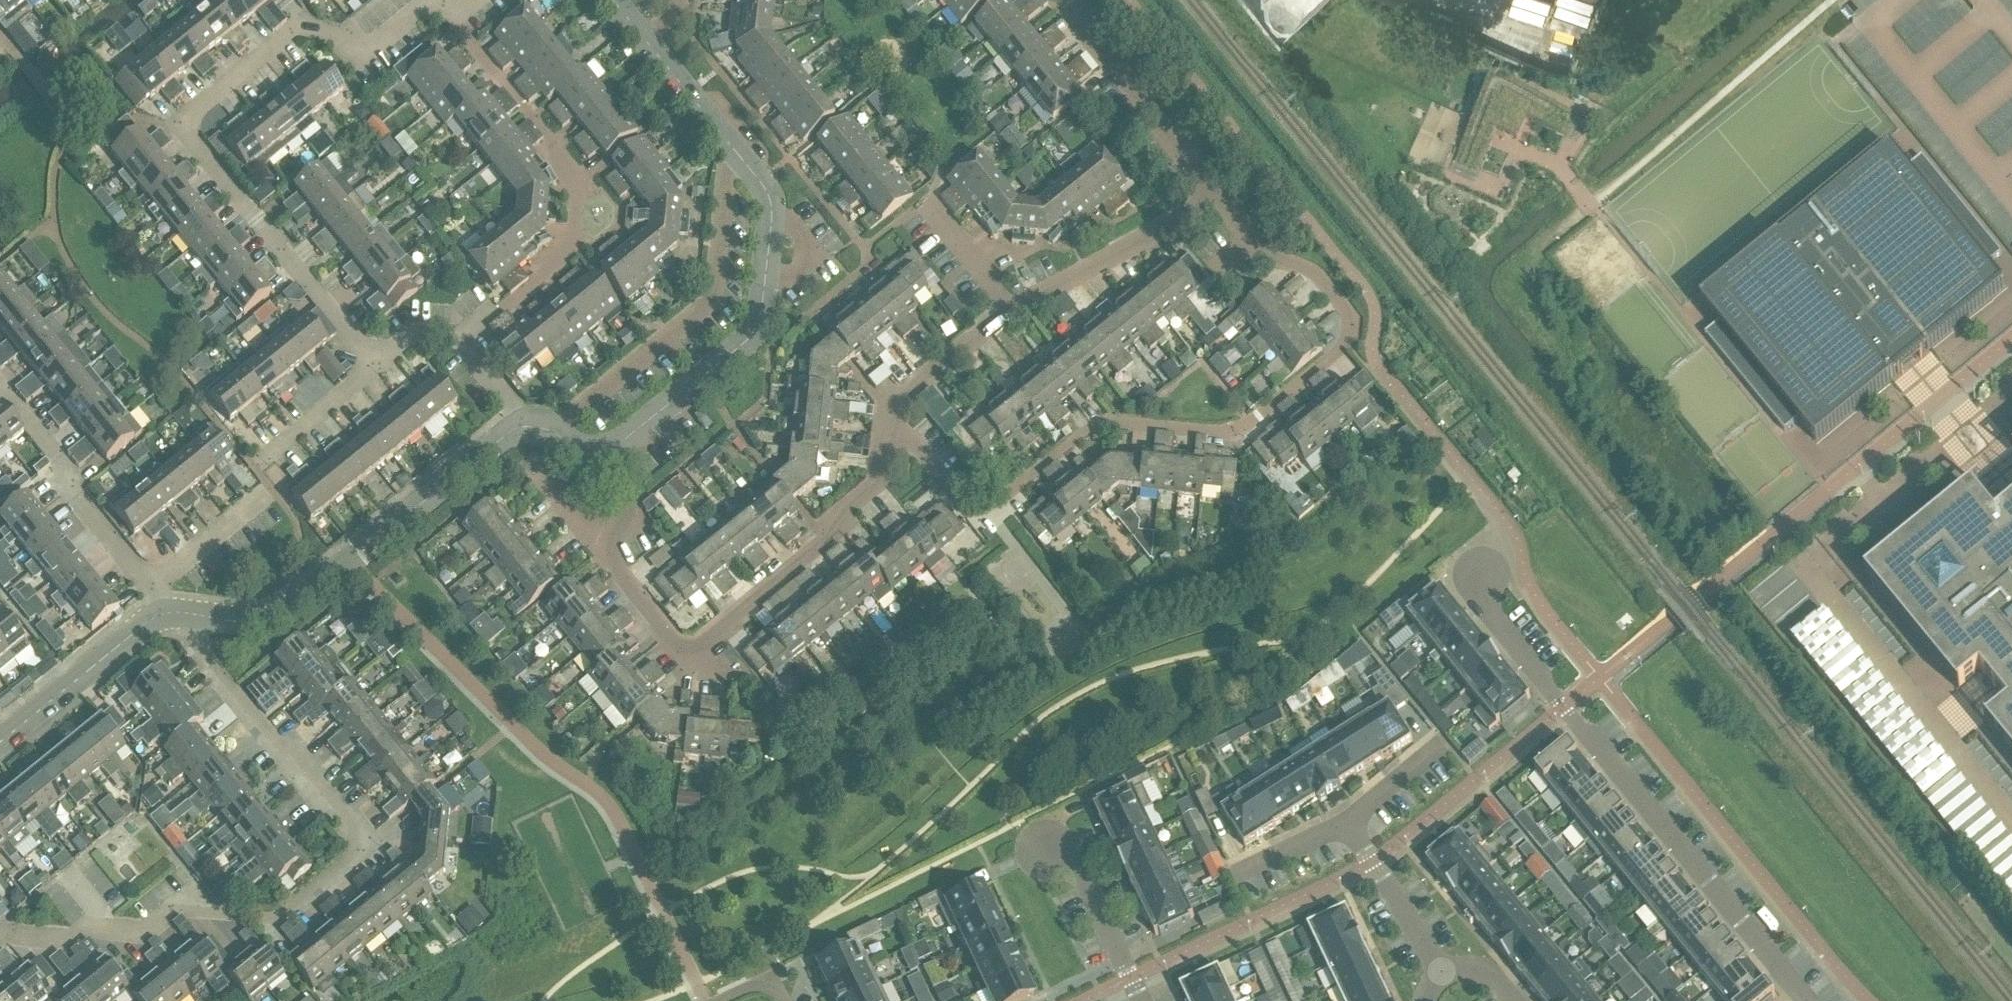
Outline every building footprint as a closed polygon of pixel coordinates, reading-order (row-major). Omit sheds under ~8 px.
[(25,2),(24,0),(0,0),(0,26),(5,33),(32,11),(25,2)] [(209,6),(204,0),(197,0),(185,11),(192,20),(215,47),(224,39),(235,53),(242,47),(209,6)] [(248,20),(231,0),(217,0),(209,6),(242,47),(249,41),(238,28),(248,20)] [(248,20),(257,13),(260,11),(264,15),(260,18),(273,33),(280,27),(264,7),(258,0),(231,0),(248,20)] [(264,7),(280,27),(287,22),(275,7),(278,4),(275,0),(258,0),(264,7)] [(775,0),(717,0),(717,3),(736,5),(736,8),(774,12),(775,0)] [(948,9),(960,0),(941,0),(948,9)] [(948,9),(961,25),(961,26),(993,1),(992,0),(960,0),(948,9)] [(975,24),(989,40),(1020,15),(1024,12),(1034,3),(1032,0),(1023,0),(1018,4),(1021,9),(1017,12),(1013,8),(1007,0),(1005,0),(975,24)] [(1480,11),(1482,0),(1430,0),(1480,11)] [(1499,18),(1506,0),(1486,0),(1482,11),(1499,18)] [(1020,15),(989,40),(991,44),(1001,56),(1033,31),(1026,23),(1022,18),(1026,15),(1030,20),(1040,11),(1034,3),(1024,12),(1020,15)] [(812,17),(821,17),(822,5),(813,4),(812,17)] [(771,37),(774,12),(736,8),(734,27),(739,28),(737,46),(771,37)] [(496,63),(541,27),(528,11),(497,36),(502,43),(488,54),(496,63)] [(206,54),(215,47),(192,20),(176,33),(209,74),(217,68),(206,54)] [(522,68),(554,43),(541,27),(496,63),(503,72),(517,61),(522,68)] [(1033,31),(1001,56),(1014,72),(1045,47),(1049,44),(1060,35),(1054,28),(1043,36),(1047,41),(1043,44),(1039,39),(1033,31)] [(203,79),(209,74),(176,33),(160,46),(182,73),(192,66),(203,79)] [(1045,47),(1014,72),(1027,88),(1058,63),(1051,55),(1048,50),(1052,47),(1055,51),(1066,43),(1060,35),(1049,44),(1045,47)] [(752,78),(784,52),(771,37),(737,46),(745,56),(739,62),(752,78)] [(522,95),(566,59),(554,43),(522,68),(528,75),(514,86),(522,95)] [(935,56),(934,56),(949,74),(949,73),(963,62),(950,45),(949,44),(935,56)] [(174,80),(182,73),(160,46),(144,59),(177,100),(185,94),(174,80)] [(431,58),(423,49),(424,49),(423,48),(394,71),(400,79),(400,78),(403,82),(408,78),(421,93),(463,59),(456,50),(444,59),(439,52),(431,58)] [(752,104),(797,68),(784,52),(752,78),(758,85),(745,95),(752,104)] [(171,105),(177,100),(144,59),(114,83),(136,110),(160,91),(171,105)] [(434,109),(465,84),(460,78),(471,68),(463,59),(421,93),(434,109)] [(566,82),(578,73),(566,59),(522,95),(529,104),(542,93),(548,101),(556,94),(568,85),(566,82)] [(1058,63),(1027,88),(1040,104),(1071,79),(1075,76),(1086,67),(1080,59),(1069,68),(1073,73),(1069,76),(1065,71),(1058,63)] [(297,71),(326,106),(344,91),(324,67),(315,74),(306,63),(297,71)] [(555,120),(600,84),(586,66),(578,73),(566,82),(568,85),(556,94),(561,100),(548,111),(555,120)] [(1071,79),(1040,104),(1053,120),(1084,95),(1077,86),(1074,82),(1078,79),(1081,83),(1092,74),(1086,67),(1075,76),(1071,79)] [(778,110),(809,84),(797,68),(752,104),(759,114),(772,103),(778,110)] [(310,119),(326,106),(297,71),(292,76),(300,86),(290,95),(310,119)] [(208,74),(203,79),(209,86),(215,81),(212,77),(211,78),(208,74)] [(455,120),(485,94),(489,91),(482,81),(470,90),(465,84),(434,109),(447,126),(455,120)] [(581,125),(613,100),(600,84),(555,120),(563,129),(576,118),(581,125)] [(777,136),(822,100),(809,84),(778,110),(783,117),(770,127),(777,136)] [(310,119),(290,95),(283,100),(274,90),(266,96),(301,139),(316,126),(310,119)] [(467,135),(510,100),(503,91),(491,100),(485,94),(455,120),(467,135)] [(268,113),(258,121),(285,152),(301,139),(266,96),(259,102),(268,113)] [(112,114),(114,102),(97,100),(95,112),(112,114)] [(479,151),(511,125),(505,119),(517,109),(510,100),(467,135),(479,151)] [(581,151),(625,115),(613,100),(581,125),(586,132),(573,142),(581,151)] [(822,100),(777,136),(785,145),(798,135),(803,142),(835,116),(822,100)] [(625,115),(581,151),(589,160),(601,150),(606,157),(638,132),(625,115)] [(242,116),(233,123),(242,134),(268,166),(285,152),(258,121),(251,127),(242,116)] [(124,171),(165,137),(160,131),(148,141),(139,131),(138,131),(127,117),(103,137),(115,151),(111,154),(124,171)] [(817,168),(861,133),(848,117),(816,142),(822,150),(810,160),(817,168)] [(492,167),(536,131),(528,122),(516,132),(511,125),(479,151),(492,167)] [(236,139),(226,147),(246,171),(252,179),(268,166),(242,134),(233,123),(227,128),(236,139)] [(1008,148),(1021,137),(1013,128),(1000,138),(1008,148)] [(500,230),(525,261),(550,241),(544,233),(545,222),(556,223),(559,201),(548,199),(549,187),(556,182),(531,150),(543,141),(536,131),(492,167),(518,198),(516,217),(500,230)] [(842,175),(874,149),(861,133),(817,168),(824,178),(836,168),(842,175)] [(319,160),(335,147),(325,135),(309,148),(319,160)] [(130,193),(138,187),(166,164),(159,155),(171,145),(165,137),(124,171),(117,177),(130,193)] [(613,190),(657,155),(644,138),(613,163),(619,170),(606,181),(613,190)] [(1720,323),(1706,335),(1785,432),(1799,420),(1817,442),(1901,373),(2005,287),(1988,266),(2002,254),(1922,158),(1908,169),(1891,148),(1702,302),(1720,323)] [(843,200),(886,165),(874,149),(842,175),(847,182),(836,192),(843,200)] [(1120,211),(1129,204),(1118,190),(1126,183),(1102,153),(1084,168),(1120,211)] [(639,196),(670,172),(657,155),(613,190),(620,199),(633,188),(639,196)] [(948,207),(991,172),(978,156),(948,180),(954,187),(940,198),(948,207)] [(282,207),(291,218),(340,178),(327,161),(318,169),(318,168),(294,187),(299,193),(282,207)] [(146,197),(137,204),(142,210),(143,210),(146,208),(151,203),(179,180),(192,170),(186,163),(174,173),(166,164),(138,187),(146,197)] [(867,207),(899,181),(886,165),(843,200),(851,209),(862,200),(867,207)] [(1027,192),(1030,189),(1034,170),(1031,166),(1016,178),(1027,192)] [(1111,218),(1120,211),(1084,168),(1069,180),(1094,210),(1100,205),(1111,218)] [(332,186),(291,218),(297,225),(314,212),(320,220),(353,194),(348,187),(359,178),(352,169),(340,178),(332,186)] [(151,203),(146,208),(158,223),(163,219),(192,196),(185,187),(198,177),(192,170),(179,180),(151,203)] [(675,193),(682,187),(670,172),(639,196),(651,211),(651,217),(650,228),(650,231),(631,246),(655,276),(674,262),(668,254),(677,247),(678,236),(688,237),(690,215),(681,214),(682,202),(675,193)] [(974,212),(1004,188),(991,172),(948,207),(955,216),(969,206),(974,212)] [(1104,223),(1094,210),(1069,180),(1054,193),(1078,223),(1084,218),(1095,231),(1104,223)] [(899,181),(867,207),(873,214),(861,223),(869,233),(881,224),(880,223),(912,198),(899,181)] [(1023,245),(1029,205),(1017,203),(1004,188),(974,212),(995,237),(1002,231),(1013,233),(1011,244),(1023,245)] [(1054,243),(1078,223),(1054,193),(1038,207),(1029,205),(1023,245),(1034,246),(1035,236),(1050,238),(1054,243)] [(318,249),(357,218),(366,210),(353,194),(320,220),(328,229),(312,242),(318,249)] [(177,235),(218,202),(213,195),(200,206),(192,196),(163,219),(177,235)] [(189,251),(218,228),(211,220),(224,209),(218,202),(177,235),(189,251)] [(650,228),(651,217),(638,216),(638,212),(633,204),(626,210),(624,229),(631,237),(637,231),(637,226),(650,228)] [(347,253),(370,234),(357,218),(318,249),(324,257),(340,244),(347,253)] [(384,250),(393,242),(380,226),(370,234),(347,253),(354,262),(343,271),(348,278),(384,250)] [(203,267),(244,234),(238,228),(226,238),(218,228),(189,251),(203,267)] [(518,267),(525,261),(500,230),(483,243),(519,288),(528,280),(518,267)] [(203,267),(192,277),(196,282),(201,278),(210,288),(216,283),(244,260),(237,252),(250,242),(244,234),(203,267)] [(655,276),(631,246),(626,250),(616,238),(607,246),(640,288),(655,276)] [(373,286),(408,259),(407,258),(406,259),(393,242),(384,250),(348,278),(355,286),(366,277),(373,286)] [(38,252),(30,243),(21,250),(29,260),(38,252)] [(510,295),(519,288),(483,243),(467,257),(492,288),(500,282),(510,295)] [(626,300),(640,288),(607,246),(598,253),(607,265),(601,269),(626,300)] [(896,263),(888,270),(893,277),(913,300),(928,288),(921,280),(929,273),(913,253),(909,257),(908,256),(897,265),(896,263)] [(1165,256),(1159,261),(1165,269),(1156,276),(1189,318),(1206,338),(1216,331),(1208,321),(1205,323),(1186,300),(1208,282),(1188,257),(1175,267),(1172,263),(1165,256)] [(408,259),(373,286),(379,294),(365,305),(379,322),(417,292),(409,283),(410,283),(421,275),(408,259)] [(244,260),(216,283),(229,299),(257,276),(270,266),(265,260),(252,270),(244,260)] [(270,293),(263,285),(276,274),(270,266),(257,276),(229,299),(221,305),(235,322),(270,293)] [(568,277),(603,320),(619,307),(594,275),(586,282),(577,270),(568,277)] [(919,308),(913,300),(893,277),(888,270),(880,276),(886,283),(876,291),(910,334),(918,328),(908,316),(919,308)] [(1181,324),(1189,318),(1156,276),(1145,285),(1139,277),(1134,281),(1163,318),(1171,312),(1181,324)] [(0,278),(0,305),(15,293),(1,277),(0,278)] [(587,332),(603,320),(568,277),(558,285),(568,296),(562,301),(587,332)] [(180,287),(175,281),(168,287),(166,289),(170,295),(172,293),(180,287)] [(1154,326),(1163,318),(1134,281),(1127,287),(1133,294),(1124,302),(1158,344),(1164,338),(1154,326)] [(1252,327),(1289,298),(1285,292),(1279,297),(1270,285),(1239,311),(1227,322),(1233,329),(1246,319),(1252,327)] [(903,339),(910,334),(876,291),(866,299),(860,292),(854,297),(885,335),(893,328),(903,339)] [(28,309),(15,293),(0,305),(0,330),(1,331),(28,309)] [(587,332),(562,301),(554,307),(545,296),(537,303),(571,345),(587,332)] [(877,342),(885,335),(854,297),(848,302),(854,309),(844,317),(879,359),(886,353),(877,342)] [(1253,354),(1296,318),(1289,309),(1294,304),(1289,298),(1252,327),(1260,336),(1247,347),(1253,354)] [(954,318),(962,312),(953,299),(944,305),(954,318)] [(1150,350),(1158,344),(1124,302),(1113,311),(1107,303),(1102,307),(1131,344),(1139,338),(1150,350)] [(553,359),(571,345),(537,303),(527,311),(536,322),(531,326),(540,338),(538,340),(547,352),(553,359)] [(1122,351),(1131,344),(1102,307),(1095,312),(1102,320),(1092,328),(1126,370),(1126,369),(1135,379),(1141,374),(1122,351)] [(41,326),(28,309),(1,331),(9,341),(0,349),(0,359),(41,326)] [(308,320),(292,333),(311,356),(321,368),(333,384),(345,374),(328,352),(323,356),(319,350),(328,343),(327,342),(337,334),(318,311),(307,320),(308,320)] [(540,338),(531,326),(525,319),(517,325),(507,313),(499,320),(533,363),(547,352),(538,340),(540,338)] [(871,365),(879,359),(844,317),(834,325),(828,318),(822,323),(834,339),(852,361),(862,354),(871,365)] [(27,364),(64,334),(51,318),(41,326),(0,359),(0,371),(20,355),(27,364)] [(1278,360),(1315,330),(1311,324),(1305,329),(1296,318),(1253,354),(1259,361),(1271,351),(1278,360)] [(517,376),(533,363),(499,320),(489,329),(498,340),(492,345),(517,376)] [(287,327),(271,340),(295,370),(303,363),(313,374),(321,368),(311,356),(292,333),(287,327)] [(1075,329),(1070,333),(1076,341),(1099,370),(1108,363),(1118,376),(1126,370),(1092,328),(1082,336),(1075,329)] [(1315,330),(1278,360),(1285,368),(1273,379),(1279,387),(1292,376),(1323,351),(1314,341),(1320,335),(1315,330)] [(1069,346),(1060,354),(1083,383),(1094,396),(1101,390),(1091,377),(1099,370),(1076,341),(1070,333),(1064,338),(1069,346)] [(35,373),(15,390),(20,396),(68,358),(77,350),(64,334),(27,364),(35,373)] [(254,353),(255,353),(278,383),(288,395),(296,388),(286,377),(295,370),(271,340),(271,339),(254,353)] [(849,364),(852,361),(834,339),(831,342),(810,358),(837,377),(847,378),(851,374),(849,370),(848,371),(845,367),(849,364)] [(68,358),(20,396),(22,398),(26,403),(46,387),(54,396),(88,368),(90,366),(77,350),(68,358)] [(238,367),(262,396),(271,389),(281,400),(288,395),(278,383),(255,353),(238,367)] [(1044,354),(1038,359),(1044,367),(1067,396),(1076,389),(1086,401),(1094,396),(1083,383),(1060,354),(1050,361),(1044,354)] [(1220,355),(1209,364),(1221,379),(1232,370),(1220,355)] [(835,391),(837,377),(810,358),(808,389),(835,391)] [(1059,402),(1067,396),(1044,367),(1038,359),(1032,364),(1038,371),(1028,379),(1062,422),(1069,416),(1059,402)] [(1161,371),(1172,383),(1181,375),(1171,363),(1161,371)] [(246,409),(256,420),(263,415),(254,403),(262,396),(238,367),(223,379),(246,409)] [(53,423),(101,384),(88,368),(54,396),(62,405),(48,416),(53,423)] [(421,392),(440,416),(457,403),(437,379),(428,369),(421,375),(429,385),(421,392)] [(1315,378),(1352,422),(1368,409),(1343,379),(1334,386),(1323,372),(1315,378)] [(1364,373),(1353,382),(1362,394),(1373,385),(1364,373)] [(787,387),(799,388),(800,379),(788,378),(787,387)] [(1336,436),(1352,422),(1315,378),(1308,384),(1319,398),(1311,405),(1336,436)] [(248,426),(256,420),(246,409),(223,379),(206,392),(211,398),(230,422),(239,415),(248,426)] [(1055,427),(1062,422),(1028,379),(1018,387),(1012,380),(1006,385),(1035,422),(1044,414),(1055,427)] [(73,419),(80,428),(114,401),(101,384),(53,423),(59,430),(73,419)] [(859,395),(860,386),(848,385),(847,394),(859,395)] [(1027,428),(1035,422),(1006,385),(1000,390),(1006,397),(995,405),(1030,448),(1038,441),(1027,428)] [(834,404),(835,391),(808,389),(799,388),(787,387),(786,396),(795,397),(793,410),(833,414),(848,415),(849,406),(834,404)] [(440,416),(421,392),(412,400),(403,389),(396,395),(424,429),(440,416)] [(967,421),(960,427),(944,406),(941,409),(927,392),(917,399),(970,465),(982,455),(981,455),(998,442),(979,418),(970,426),(967,421)] [(408,442),(424,429),(396,395),(388,401),(397,412),(389,418),(408,442)] [(1336,436),(1311,405),(1302,412),(1291,398),(1283,404),(1320,449),(1336,436)] [(66,451),(73,460),(93,444),(127,416),(114,401),(80,428),(89,438),(84,442),(81,439),(66,451)] [(1304,462),(1320,449),(1283,404),(1276,410),(1288,424),(1280,431),(1279,431),(1299,455),(1304,462)] [(1023,453),(1030,448),(995,405),(986,413),(980,405),(975,410),(980,417),(979,418),(998,442),(1002,448),(1012,440),(1023,453)] [(7,446),(23,434),(1,407),(0,407),(0,437),(7,446)] [(847,424),(848,415),(833,414),(793,410),(792,422),(784,421),(783,429),(792,430),(831,433),(832,423),(847,424)] [(408,442),(389,418),(379,426),(371,415),(364,421),(392,455),(408,442)] [(93,453),(97,449),(107,461),(141,433),(127,416),(93,444),(73,460),(80,468),(95,456),(93,453)] [(376,469),(392,455),(364,421),(356,427),(364,438),(356,444),(376,469)] [(1279,431),(1280,431),(1274,424),(1264,432),(1266,436),(1251,449),(1267,468),(1276,460),(1283,468),(1299,455),(1279,431)] [(213,433),(211,434),(206,428),(191,441),(195,447),(224,482),(232,476),(222,464),(232,457),(213,433)] [(862,455),(851,447),(845,446),(830,445),(831,433),(792,430),(783,429),(782,436),(791,437),(790,452),(804,454),(818,455),(826,456),(829,456),(838,456),(861,459),(862,455)] [(1159,493),(1165,435),(1155,433),(1153,452),(1142,451),(1140,463),(1137,491),(1159,493)] [(1173,454),(1174,436),(1165,435),(1159,493),(1179,495),(1183,456),(1173,454)] [(1200,497),(1201,487),(1205,448),(1206,439),(1196,438),(1194,457),(1183,456),(1179,495),(1200,497)] [(376,469),(356,444),(347,452),(338,441),(332,447),(360,482),(376,469)] [(217,488),(224,482),(195,447),(179,460),(198,484),(207,476),(217,488)] [(344,495),(360,482),(332,447),(324,453),(332,464),(324,471),(344,495)] [(777,458),(778,449),(766,448),(765,457),(777,458)] [(1205,448),(1201,487),(1222,490),(1223,479),(1234,481),(1237,456),(1216,454),(1216,450),(1205,448)] [(774,482),(773,483),(782,494),(791,505),(795,502),(815,486),(818,455),(804,454),(790,452),(788,466),(779,465),(773,470),(780,477),(776,480),(774,482)] [(837,465),(838,456),(829,456),(826,456),(825,464),(837,465)] [(1072,464),(1078,470),(1080,473),(1087,467),(1079,458),(1072,464)] [(38,476),(50,466),(46,460),(33,470),(38,476)] [(190,490),(198,484),(179,460),(164,473),(193,508),(200,502),(190,490)] [(1085,480),(1102,501),(1114,491),(1110,460),(1096,471),(1085,480)] [(1131,462),(1110,460),(1114,491),(1121,499),(1127,499),(1128,495),(1127,495),(1128,489),(1137,491),(1140,463),(1131,462)] [(1102,501),(1085,480),(1080,473),(1078,470),(1069,478),(1057,464),(1049,469),(1086,514),(1102,501)] [(193,508),(164,473),(159,467),(142,481),(166,510),(175,502),(185,514),(193,508)] [(294,467),(286,473),(292,480),(300,490),(291,497),(311,521),(327,508),(299,473),(294,467)] [(344,495),(324,471),(315,478),(306,467),(299,473),(327,508),(344,495)] [(1069,527),(1086,514),(1049,469),(1042,475),(1054,490),(1045,497),(1069,527)] [(13,487),(18,492),(30,482),(26,476),(13,487)] [(160,514),(166,510),(142,481),(127,493),(161,534),(167,529),(165,525),(167,523),(160,514)] [(797,513),(791,505),(773,483),(756,497),(794,542),(801,536),(788,521),(797,513)] [(5,503),(18,492),(13,487),(0,497),(5,503)] [(1865,575),(1959,690),(1960,689),(1959,688),(1980,670),(2008,704),(1987,722),(1986,720),(1985,722),(2011,755),(2011,505),(1996,517),(1972,488),(1966,493),(1966,492),(1865,575)] [(153,541),(161,534),(127,493),(111,507),(134,535),(143,529),(153,541)] [(1290,495),(1283,501),(1290,509),(1300,520),(1314,508),(1307,500),(1305,497),(1297,504),(1290,495)] [(39,512),(25,496),(0,516),(0,519),(6,527),(0,532),(0,537),(3,541),(39,512)] [(463,553),(507,518),(499,509),(505,504),(500,497),(494,502),(493,501),(462,527),(470,536),(458,546),(463,553)] [(741,510),(765,540),(774,533),(786,548),(794,542),(756,497),(741,510)] [(1053,540),(1069,527),(1045,497),(1036,504),(1039,508),(1023,521),(1038,540),(1047,532),(1053,540)] [(924,514),(915,522),(939,552),(940,551),(949,544),(965,531),(942,504),(926,517),(924,514)] [(1111,510),(1118,519),(1126,513),(1119,504),(1111,510)] [(749,553),(762,568),(769,562),(757,547),(765,540),(741,510),(725,522),(749,553)] [(25,550),(52,529),(39,512),(3,541),(8,548),(18,541),(25,550)] [(893,514),(887,520),(923,565),(930,573),(946,560),(939,552),(915,522),(906,529),(893,514)] [(489,559),(526,529),(521,523),(515,528),(507,518),(463,553),(470,561),(482,551),(489,559)] [(886,520),(879,526),(891,541),(883,548),(907,578),(923,565),(887,520),(886,520)] [(709,535),(734,565),(742,558),(754,574),(762,568),(749,553),(725,522),(709,535)] [(24,568),(29,574),(65,545),(52,529),(25,550),(34,561),(24,568)] [(489,585),(533,550),(525,540),(531,535),(526,529),(489,559),(496,568),(483,578),(489,585)] [(725,572),(734,565),(709,535),(693,548),(730,593),(737,587),(725,572)] [(862,540),(854,546),(860,553),(891,591),(907,578),(883,548),(874,555),(862,540)] [(65,545),(29,574),(34,580),(37,581),(45,574),(51,582),(78,560),(65,545)] [(655,545),(627,564),(639,581),(667,562),(655,545)] [(840,546),(832,551),(869,596),(877,606),(893,593),(891,591),(860,553),(852,560),(840,546)] [(723,599),(730,593),(693,548),(677,561),(702,591),(711,584),(723,599)] [(515,591),(551,561),(547,555),(541,560),(533,550),(489,585),(496,592),(508,582),(515,591)] [(832,551),(825,557),(837,572),(829,579),(854,609),(869,596),(832,551)] [(55,606),(91,577),(78,560),(51,582),(59,592),(50,600),(55,606)] [(522,599),(509,610),(516,618),(528,607),(559,582),(550,572),(556,567),(551,561),(515,591),(522,599)] [(686,605),(702,591),(677,561),(668,569),(670,572),(654,585),(670,604),(679,597),(686,605)] [(808,571),(801,577),(838,622),(854,609),(829,579),(825,582),(820,586),(808,571)] [(10,585),(0,573),(0,584),(4,589),(10,585)] [(70,605),(78,615),(104,593),(91,577),(55,606),(60,613),(70,605)] [(801,577),(795,582),(807,596),(798,604),(822,635),(832,627),(838,622),(801,577)] [(556,621),(601,585),(596,578),(581,591),(573,581),(543,605),(556,621)] [(569,637),(599,613),(593,605),(607,593),(601,585),(556,621),(569,637)] [(1406,599),(1381,620),(1389,630),(1407,615),(1417,627),(1409,634),(1406,630),(1389,644),(1397,654),(1422,633),(1456,606),(1441,589),(1438,592),(1436,590),(1414,608),(1407,599),(1406,599)] [(19,608),(25,603),(16,592),(10,597),(19,608)] [(91,631),(118,609),(104,593),(78,615),(91,631)] [(778,596),(770,602),(807,647),(815,641),(822,635),(798,604),(790,610),(778,596)] [(762,609),(764,612),(774,624),(773,624),(766,630),(791,660),(798,655),(807,647),(770,602),(769,603),(762,609)] [(30,622),(36,617),(25,603),(19,608),(30,622)] [(1456,606),(1422,633),(1438,652),(1471,625),(1456,606)] [(569,637),(582,653),(612,629),(627,617),(622,610),(606,622),(599,613),(569,637)] [(24,640),(17,632),(21,628),(8,611),(3,615),(2,613),(0,614),(0,645),(14,662),(31,649),(24,640)] [(485,616),(470,627),(485,647),(487,645),(506,631),(498,621),(492,625),(485,616)] [(612,629),(582,653),(595,669),(618,651),(617,650),(624,645),(619,638),(633,625),(627,617),(612,629)] [(45,641),(54,634),(45,622),(36,629),(45,641)] [(361,648),(372,639),(359,622),(347,631),(361,648)] [(1438,652),(1430,658),(1435,664),(1442,657),(1453,670),(1486,643),(1471,625),(1438,652)] [(759,642),(742,655),(759,675),(769,667),(774,674),(781,668),(791,660),(766,630),(756,638),(759,642)] [(56,654),(65,647),(54,634),(45,641),(56,654)] [(247,692),(257,704),(288,679),(318,655),(318,654),(303,637),(274,661),(281,671),(269,681),(266,677),(247,692)] [(588,674),(601,691),(631,667),(624,659),(639,646),(633,638),(625,645),(624,645),(617,650),(618,651),(595,669),(588,674)] [(1486,643),(1453,670),(1468,689),(1501,662),(1486,643)] [(14,662),(0,645),(0,674),(14,662)] [(295,687),(302,695),(331,671),(340,665),(337,658),(332,652),(326,648),(318,654),(318,655),(288,679),(257,704),(267,717),(286,702),(282,698),(295,687)] [(1546,667),(1560,660),(1555,650),(1541,658),(1546,667)] [(1400,662),(1391,669),(1402,682),(1411,674),(1400,662)] [(1516,680),(1501,662),(1468,689),(1483,707),(1475,713),(1476,714),(1516,680)] [(631,667),(601,691),(614,707),(644,683),(659,671),(653,664),(638,676),(631,667)] [(1328,672),(1336,684),(1346,677),(1337,664),(1328,672)] [(340,665),(331,671),(302,695),(309,704),(293,717),(300,726),(315,712),(323,706),(323,707),(353,682),(354,681),(351,675),(346,669),(340,665)] [(161,669),(119,704),(126,711),(131,707),(138,716),(144,711),(175,686),(161,669)] [(627,723),(635,717),(657,699),(650,691),(665,678),(659,671),(644,683),(614,707),(627,723)] [(1368,711),(1395,753),(1413,742),(1394,712),(1410,702),(1384,671),(1373,678),(1379,688),(1373,693),(1379,704),(1368,711)] [(1310,686),(1317,697),(1329,690),(1321,678),(1310,686)] [(1415,680),(1406,687),(1416,700),(1425,693),(1415,680)] [(1516,680),(1476,714),(1490,731),(1501,722),(1503,724),(1529,703),(1527,701),(1531,698),(1516,680)] [(330,715),(337,723),(367,699),(353,682),(323,707),(323,706),(315,712),(300,726),(308,720),(314,727),(330,715)] [(415,713),(429,701),(415,684),(401,696),(415,713)] [(142,741),(189,703),(175,686),(144,711),(152,721),(136,734),(142,741)] [(534,713),(543,708),(534,690),(525,695),(534,713)] [(1293,700),(1300,710),(1311,703),(1304,691),(1293,700)] [(690,705),(691,693),(681,692),(680,705),(690,705)] [(1425,693),(1416,700),(1427,713),(1436,706),(1425,693)] [(328,744),(335,753),(380,715),(367,699),(337,723),(343,732),(328,744)] [(657,699),(635,717),(636,718),(640,724),(655,742),(673,714),(673,705),(670,701),(663,707),(662,706),(657,699)] [(684,753),(684,755),(705,757),(710,699),(701,699),(700,717),(688,716),(685,745),(684,753)] [(726,760),(727,750),(731,711),(728,711),(727,720),(718,719),(720,700),(710,699),(705,757),(726,760)] [(171,745),(202,720),(189,703),(142,741),(148,749),(164,736),(171,745)] [(1282,721),(1275,706),(1264,711),(1271,726),(1282,721)] [(1349,721),(1376,763),(1382,760),(1382,761),(1395,753),(1368,711),(1367,710),(1349,721)] [(731,711),(727,750),(747,752),(748,743),(759,744),(762,719),(742,716),(742,713),(731,711)] [(1271,726),(1264,711),(1249,718),(1256,733),(1271,726)] [(673,714),(655,742),(685,745),(688,716),(673,714)] [(364,757),(395,733),(380,715),(335,753),(341,761),(357,748),(364,757)] [(102,718),(84,733),(109,763),(118,774),(126,784),(133,778),(116,757),(126,748),(102,718)] [(1438,727),(1447,737),(1456,730),(1447,719),(1438,727)] [(165,777),(208,742),(196,727),(203,721),(202,720),(171,745),(172,746),(165,752),(172,760),(155,774),(161,781),(165,777)] [(1335,739),(1358,775),(1376,763),(1349,721),(1348,722),(1352,728),(1335,739)] [(1235,733),(1241,742),(1252,736),(1247,727),(1235,733)] [(67,747),(91,777),(101,769),(111,780),(118,774),(109,763),(84,733),(67,747)] [(362,786),(408,749),(395,733),(364,757),(371,765),(355,778),(362,786)] [(1231,744),(1227,736),(1212,743),(1218,752),(1231,744)] [(1317,750),(1340,787),(1358,775),(1335,739),(1317,750)] [(1462,756),(1470,766),(1490,750),(1482,740),(1462,756)] [(208,742),(165,777),(172,785),(184,774),(192,783),(222,759),(208,742)] [(1564,746),(1538,767),(1540,769),(1536,772),(1550,790),(1584,762),(1569,745),(1566,748),(1564,746)] [(75,790),(83,801),(91,795),(83,784),(91,777),(67,747),(50,760),(75,790)] [(391,790),(421,765),(408,749),(362,786),(368,794),(384,782),(391,790)] [(1294,765),(1317,801),(1318,801),(1320,804),(1342,790),(1339,787),(1340,787),(1317,750),(1294,765)] [(684,753),(675,752),(673,765),(683,765),(684,755),(684,753)] [(194,810),(236,776),(222,759),(192,783),(200,793),(188,803),(194,810)] [(33,774),(58,804),(68,796),(77,807),(84,802),(83,801),(75,790),(50,760),(33,774)] [(1266,761),(1248,772),(1254,782),(1281,824),(1299,812),(1272,770),(1266,761)] [(1584,762),(1550,790),(1564,806),(1597,779),(1584,762)] [(410,804),(429,789),(435,783),(421,765),(391,790),(398,799),(382,812),(390,820),(405,808),(410,804)] [(1272,770),(1299,812),(1317,801),(1294,765),(1283,772),(1279,766),(1272,770)] [(1100,806),(1095,809),(1105,828),(1152,806),(1163,801),(1154,781),(1152,782),(1146,768),(1123,780),(1128,790),(1099,804),(1100,806)] [(49,811),(58,804),(33,774),(17,787),(56,836),(64,829),(49,811)] [(219,817),(250,793),(236,776),(194,810),(189,815),(195,822),(212,808),(219,817)] [(1597,779),(1564,806),(1577,823),(1572,827),(1572,828),(1611,796),(1597,779)] [(1241,800),(1240,800),(1263,837),(1276,828),(1275,827),(1281,824),(1254,782),(1236,793),(1241,800)] [(56,836),(17,787),(0,801),(25,831),(34,823),(49,841),(56,836)] [(1233,788),(1213,801),(1219,814),(1223,812),(1245,848),(1263,837),(1240,800),(1241,800),(1236,793),(1233,788)] [(424,822),(422,842),(446,844),(449,814),(433,794),(429,789),(410,804),(414,809),(424,822)] [(1196,796),(1207,819),(1219,814),(1208,791),(1196,796)] [(214,849),(263,809),(250,793),(219,817),(227,827),(208,842),(214,849)] [(689,795),(688,808),(699,809),(700,796),(689,795)] [(1611,796),(1572,828),(1586,845),(1592,840),(1625,813),(1611,796)] [(1190,799),(1178,805),(1184,818),(1196,812),(1190,799)] [(13,853),(30,839),(25,831),(0,801),(0,836),(13,853)] [(1499,812),(1492,803),(1481,812),(1488,821),(1499,812)] [(1105,828),(1115,850),(1154,832),(1144,811),(1153,807),(1152,806),(1105,828)] [(117,807),(105,816),(114,827),(126,818),(117,807)] [(158,812),(150,819),(163,835),(171,828),(176,825),(170,816),(163,808),(158,812)] [(238,858),(277,826),(263,809),(214,849),(220,857),(230,849),(238,858)] [(1625,813),(1592,840),(1605,856),(1638,829),(1625,813)] [(491,848),(493,821),(473,819),(470,846),(491,848)] [(1522,826),(1528,834),(1537,827),(1531,819),(1522,826)] [(1202,822),(1188,829),(1193,839),(1207,833),(1202,822)] [(1510,839),(1518,833),(1510,823),(1502,830),(1510,839)] [(240,884),(290,843),(277,826),(238,858),(246,868),(234,877),(240,884)] [(1537,827),(1528,834),(1535,842),(1544,835),(1538,826),(1537,827)] [(1638,829),(1605,856),(1619,873),(1652,846),(1638,829)] [(112,830),(111,853),(138,855),(139,831),(112,830)] [(1115,850),(1125,872),(1164,853),(1154,832),(1115,850)] [(1460,834),(1456,838),(1455,836),(1429,857),(1431,859),(1427,862),(1441,879),(1480,847),(1482,846),(1476,839),(1469,845),(1460,834)] [(16,857),(0,836),(0,851),(1,850),(10,861),(16,857)] [(443,875),(446,844),(422,842),(419,864),(412,870),(427,888),(443,875)] [(261,867),(240,884),(247,891),(267,874),(276,886),(287,876),(292,882),(310,867),(306,861),(290,843),(261,867)] [(200,861),(186,844),(176,852),(190,870),(200,861)] [(1529,862),(1537,856),(1528,844),(1520,851),(1529,862)] [(1652,846),(1619,873),(1632,890),(1666,863),(1652,846)] [(1480,847),(1441,879),(1455,896),(1494,864),(1480,847)] [(427,888),(412,870),(408,865),(395,849),(386,856),(399,872),(390,879),(415,909),(433,895),(427,888)] [(1558,849),(1547,858),(1556,869),(1567,860),(1558,849)] [(1125,872),(1136,894),(1174,875),(1164,853),(1125,872)] [(1542,880),(1551,873),(1538,857),(1527,865),(1540,882),(1542,880)] [(1666,863),(1632,890),(1646,907),(1679,879),(1666,863)] [(1494,864),(1455,896),(1469,913),(1502,885),(1488,869),(1494,865),(1494,864)] [(1562,875),(1570,885),(1578,878),(1570,869),(1562,875)] [(415,909),(390,879),(382,886),(369,870),(361,876),(398,923),(415,909)] [(43,887),(52,879),(47,872),(37,880),(43,887)] [(1549,889),(1558,882),(1551,873),(1542,880),(1549,889)] [(1136,894),(1146,915),(1185,897),(1174,875),(1136,894)] [(22,885),(30,894),(40,885),(33,876),(22,885)] [(382,936),(398,923),(361,876),(353,883),(366,899),(358,906),(382,936)] [(1577,879),(1570,885),(1584,901),(1601,887),(1593,879),(1584,887),(1577,879)] [(1679,879),(1646,907),(1660,923),(1693,896),(1679,879)] [(1502,885),(1469,913),(1482,929),(1515,902),(1502,885)] [(918,903),(923,915),(939,907),(950,929),(956,926),(993,909),(982,886),(945,903),(940,893),(918,903)] [(1185,897),(1146,915),(1156,936),(1160,934),(1161,936),(1191,922),(1190,920),(1195,917),(1189,906),(1202,900),(1198,891),(1185,897)] [(1578,906),(1569,896),(1560,903),(1568,914),(1578,906)] [(1660,923),(1648,933),(1654,941),(1666,931),(1674,940),(1707,913),(1693,896),(1660,923)] [(382,936),(358,906),(349,913),(335,897),(328,903),(366,949),(382,936)] [(1515,902),(1482,929),(1496,946),(1534,914),(1529,918),(1515,902)] [(349,963),(366,949),(328,903),(319,911),(332,926),(324,933),(349,963)] [(1597,918),(1606,911),(1599,903),(1590,910),(1597,918)] [(1578,906),(1568,914),(1576,923),(1587,915),(1579,905),(1578,906)] [(1222,906),(1199,917),(1204,929),(1227,918),(1222,906)] [(1003,931),(993,909),(956,926),(967,948),(1003,931)] [(1308,928),(1318,948),(1357,930),(1347,909),(1308,928)] [(1707,913),(1674,940),(1687,957),(1720,930),(1707,913)] [(1534,914),(1496,946),(1510,963),(1548,931),(1534,914)] [(173,924),(179,932),(189,925),(182,917),(173,924)] [(1617,930),(1610,921),(1601,928),(1608,938),(1617,930)] [(846,937),(852,948),(817,964),(828,987),(871,967),(860,945),(882,934),(876,923),(846,937)] [(349,963),(324,933),(315,940),(302,924),(295,930),(332,976),(349,963)] [(184,955),(208,984),(224,972),(225,970),(214,957),(204,944),(189,925),(179,932),(189,944),(180,951),(183,955),(184,955)] [(280,932),(285,938),(294,931),(289,925),(280,932)] [(248,929),(238,937),(248,950),(241,955),(244,959),(269,990),(287,976),(262,945),(248,929)] [(313,992),(332,976),(295,930),(294,931),(285,938),(298,953),(289,961),(313,992)] [(1318,948),(1327,968),(1366,949),(1357,930),(1318,948)] [(1604,941),(1595,930),(1589,935),(1589,943),(1594,949),(1599,945),(1604,941)] [(1618,950),(1627,943),(1617,930),(1608,938),(1618,950)] [(1720,930),(1687,957),(1701,973),(1734,946),(1720,930)] [(436,941),(443,950),(456,940),(449,931),(436,941)] [(967,948),(977,969),(1013,952),(1003,931),(967,948)] [(1548,931),(1510,963),(1523,979),(1556,952),(1543,936),(1549,931),(1548,931)] [(148,945),(153,951),(161,945),(156,938),(148,945)] [(212,938),(204,944),(214,957),(222,950),(212,938)] [(1599,945),(1606,954),(1613,949),(1615,952),(1618,950),(1608,938),(1604,941),(1599,945)] [(911,948),(917,959),(930,953),(924,942),(911,948)] [(208,984),(184,955),(183,955),(175,962),(161,945),(153,951),(191,998),(208,984)] [(1626,955),(1637,969),(1650,958),(1639,945),(1626,955)] [(89,976),(109,1000),(119,1000),(129,993),(131,991),(119,977),(103,956),(93,964),(80,947),(79,946),(71,953),(75,959),(89,976)] [(1734,946),(1701,973),(1715,990),(1748,963),(1734,946)] [(914,958),(910,948),(900,953),(905,963),(914,958)] [(1327,968),(1337,987),(1375,969),(1366,949),(1327,968)] [(11,983),(26,1000),(52,1000),(51,1000),(53,999),(42,986),(28,969),(20,976),(14,968),(16,966),(5,950),(0,954),(0,969),(11,983)] [(214,957),(225,970),(224,972),(247,1000),(255,1000),(269,990),(244,959),(235,966),(222,950),(214,957)] [(191,998),(153,951),(145,958),(158,975),(150,982),(165,1000),(187,1000),(191,998)] [(1283,951),(1271,957),(1276,968),(1288,962),(1283,951)] [(977,969),(987,991),(1023,974),(1013,952),(977,969)] [(1556,952),(1523,979),(1537,996),(1570,969),(1556,952)] [(1223,975),(1244,966),(1240,956),(1219,965),(1223,975)] [(1633,973),(1619,956),(1609,965),(1623,981),(1633,973)] [(89,976),(75,959),(67,966),(81,982),(72,989),(81,1000),(109,1000),(89,976)] [(1254,965),(1259,976),(1271,971),(1266,959),(1254,965)] [(1288,962),(1276,968),(1281,978),(1293,973),(1289,963),(1288,962)] [(1715,990),(1723,1000),(1735,1000),(1761,980),(1748,963),(1715,990)] [(828,987),(835,1000),(855,1000),(881,988),(871,967),(828,987)] [(0,991),(0,1000),(26,1000),(11,983),(0,969),(0,986),(3,989),(0,991)] [(1343,1000),(1358,1000),(1385,988),(1375,969),(1337,987),(1343,1000)] [(1537,996),(1541,1000),(1565,1000),(1584,986),(1570,969),(1537,996)] [(1661,978),(1653,969),(1644,976),(1651,985),(1661,978)] [(1187,1000),(1207,1000),(1229,990),(1220,970),(1181,988),(1187,1000)] [(129,993),(136,1000),(165,1000),(150,982),(141,989),(128,971),(119,977),(131,991),(129,993)] [(1264,987),(1276,981),(1271,971),(1259,976),(1264,987)] [(927,977),(933,990),(945,985),(939,972),(927,977)] [(1633,994),(1643,986),(1633,973),(1623,981),(1633,994)] [(992,1000),(1024,1000),(1034,996),(1023,974),(987,991),(992,1000)] [(928,993),(919,975),(907,980),(916,999),(917,998),(927,993),(928,993)] [(1691,975),(1679,985),(1685,993),(1698,983),(1691,975)] [(1661,978),(1651,985),(1664,1000),(1667,1000),(1674,995),(1661,978)] [(51,1000),(52,1000),(81,1000),(72,989),(64,996),(50,979),(42,986),(53,999),(51,1000)] [(1735,1000),(1773,1000),(1772,1000),(1776,997),(1761,980),(1735,1000)] [(947,984),(934,990),(939,1000),(950,1000),(954,999),(947,984)] [(1565,1000),(1596,1000),(1584,986),(1565,1000)] [(855,1000),(887,1000),(881,988),(855,1000)] [(1385,988),(1358,1000),(1391,1000),(1385,988)] [(1638,997),(1641,1000),(1656,1000),(1647,989),(1638,997)] [(1229,990),(1207,1000),(1234,1000),(1229,990)] [(1290,996),(1292,1000),(1307,1000),(1302,990),(1290,996)]
